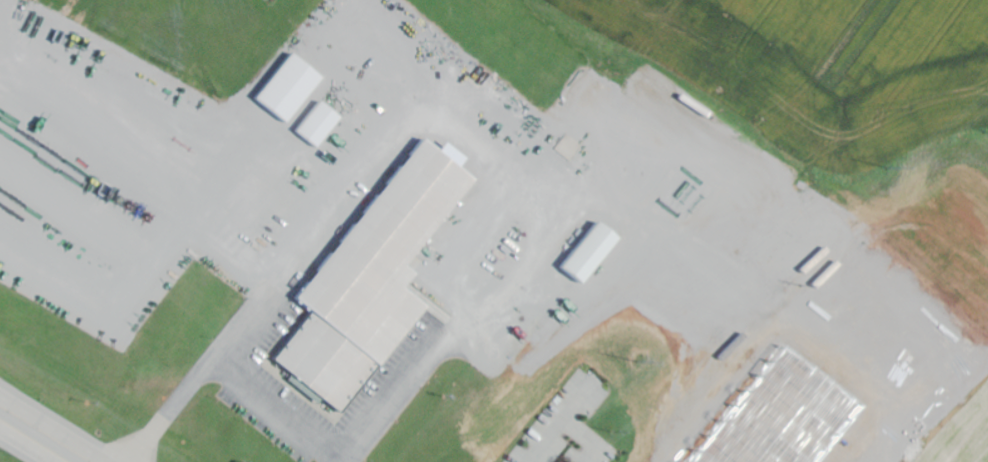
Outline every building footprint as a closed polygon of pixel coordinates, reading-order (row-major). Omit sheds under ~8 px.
[(288,53),(251,100),(282,124),(319,78),(288,53)] [(319,102),(294,133),(313,148),(338,118),(319,102)] [(274,364),(344,416),(425,307),(404,291),(415,276),(407,270),(473,179),(420,139),(299,303),(312,312),(274,364)] [(595,223),(558,268),(578,285),(615,240),(595,223)]
